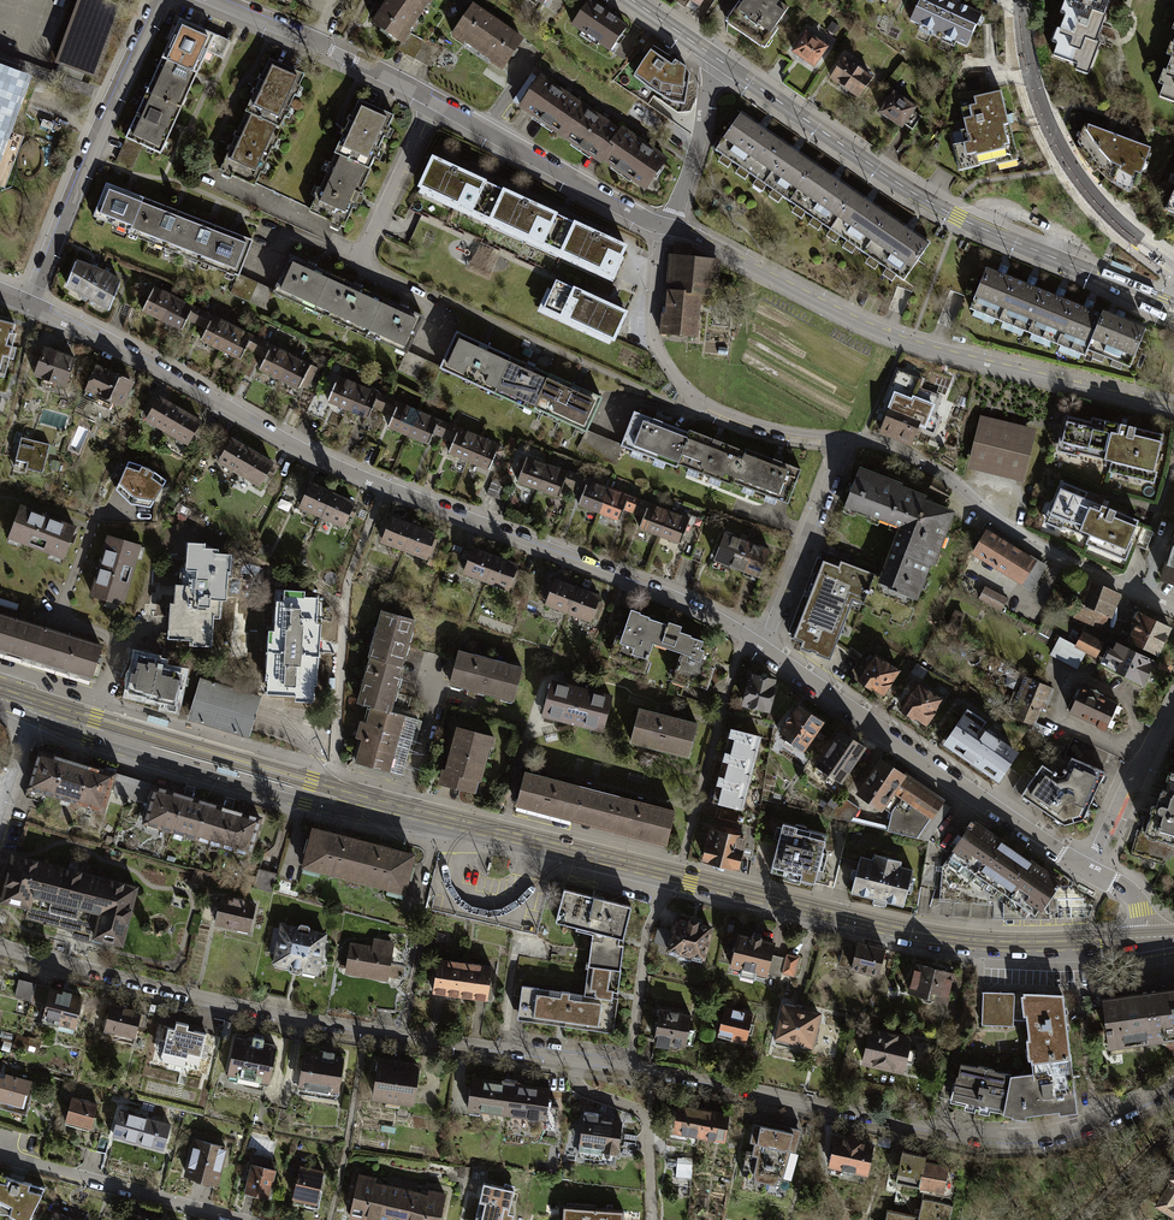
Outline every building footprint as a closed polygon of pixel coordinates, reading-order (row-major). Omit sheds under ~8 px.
[(58,64),(61,65),(58,73),(79,81),(81,73),(93,77),(118,5),(103,0),(81,0),(58,64)] [(372,23),(401,43),(409,31),(405,30),(423,1),(427,4),(430,0),(388,0),(372,23)] [(727,23),(760,46),(769,35),(771,37),(778,28),(774,25),(787,8),(776,0),(743,0),(741,3),(739,1),(732,9),(736,12),(727,23)] [(910,21),(967,45),(981,14),(950,0),(920,0),(910,21)] [(1070,2),(1103,15),(1108,0),(1067,0),(1067,1),(1070,2)] [(625,27),(589,1),(572,25),(609,51),(625,27)] [(1105,16),(1103,15),(1070,2),(1060,29),(1063,30),(1058,43),(1057,42),(1052,55),(1077,65),(1077,63),(1089,68),(1099,43),(1095,41),(1105,16)] [(472,5),(452,33),(464,41),(466,38),(493,57),(490,61),(501,68),(511,55),(513,57),(517,50),(514,49),(521,39),(472,5)] [(180,19),(162,58),(195,73),(206,50),(213,34),(180,19)] [(840,26),(832,22),(828,29),(835,34),(840,26)] [(397,48),(414,56),(424,40),(409,31),(401,43),(397,48)] [(804,32),(791,50),(803,58),(803,61),(806,64),(811,64),(813,65),(826,47),(804,32)] [(227,41),(213,34),(206,50),(220,56),(227,41)] [(442,50),(424,40),(414,56),(431,65),(442,50)] [(642,61),(634,75),(656,91),(682,95),(682,82),(685,67),(653,47),(642,61)] [(1166,69),(1169,71),(1164,84),(1163,83),(1158,96),(1173,102),(1173,49),(1166,69)] [(0,53),(0,65),(90,97),(94,86),(79,81),(58,73),(0,53)] [(179,107),(195,73),(162,58),(146,92),(179,107)] [(245,111),(246,112),(279,127),(303,74),(269,59),(259,81),(255,79),(252,87),(255,88),(245,111)] [(843,59),(830,77),(858,96),(871,78),(861,71),(863,69),(854,63),(852,65),(843,59)] [(22,79),(23,78),(0,70),(0,137),(22,79)] [(566,95),(540,77),(520,106),(563,136),(583,107),(566,95)] [(952,145),(958,170),(1008,158),(1007,153),(1015,151),(1007,116),(1001,90),(973,97),(975,105),(968,106),(971,117),(963,119),(965,128),(959,130),(962,142),(952,145)] [(158,153),(179,107),(146,92),(125,138),(141,145),(158,153)] [(893,93),(880,112),(900,126),(902,124),(911,130),(920,117),(912,110),(914,107),(893,93)] [(392,115),(358,100),(348,122),(344,120),(341,128),(344,129),(334,152),(335,153),(368,168),(392,115)] [(602,121),(583,107),(563,136),(599,161),(601,158),(620,133),(602,121)] [(281,128),(279,127),(246,112),(234,137),(231,136),(228,143),(231,144),(219,170),(254,186),(281,128)] [(712,150),(750,176),(776,138),(738,112),(712,150)] [(1132,187),(1134,188),(1141,171),(1145,172),(1148,163),(1145,161),(1149,147),(1137,143),(1136,141),(1135,139),(1133,137),(1131,137),(1128,138),(1127,139),(1106,132),(1102,126),(1089,121),(1088,125),(1083,124),(1080,133),(1077,132),(1075,137),(1079,138),(1077,141),(1080,147),(1078,149),(1094,172),(1097,170),(1104,176),(1111,182),(1119,187),(1130,192),(1132,187)] [(641,142),(622,129),(620,133),(601,158),(644,188),(665,159),(641,142)] [(130,167),(141,145),(125,138),(115,160),(130,167)] [(750,176),(788,201),(814,164),(776,138),(750,176)] [(335,153),(309,211),(343,226),(355,202),(358,203),(361,195),(358,194),(369,168),(368,168),(335,153)] [(504,190),(433,158),(418,186),(491,220),(504,190)] [(788,201),(826,227),(852,190),(814,164),(788,201)] [(92,217),(129,231),(142,198),(105,184),(92,217)] [(575,224),(504,190),(491,220),(561,253),(575,224)] [(826,227),(864,253),(890,216),(852,190),(826,227)] [(1164,209),(1173,213),(1173,190),(1164,209)] [(128,234),(163,247),(177,211),(142,198),(129,231),(128,234)] [(163,247),(199,261),(213,225),(177,211),(163,247)] [(864,253),(902,279),(928,242),(890,216),(864,253)] [(612,275),(624,245),(575,224),(561,253),(612,275)] [(252,240),(213,225),(199,261),(238,275),(252,240)] [(673,245),(669,291),(698,293),(697,299),(707,300),(707,295),(712,295),(715,260),(689,257),(690,246),(673,245)] [(314,310),(330,275),(289,256),(273,292),(314,310)] [(66,284),(88,297),(98,271),(74,262),(66,284)] [(997,273),(985,268),(969,309),(998,320),(1015,279),(1004,275),(1006,270),(999,268),(997,273)] [(111,276),(98,271),(88,297),(108,309),(119,282),(110,278),(111,276)] [(248,301),(256,284),(238,275),(230,293),(248,301)] [(367,333),(383,298),(330,275),(314,310),(367,333)] [(1025,283),(1015,279),(998,320),(1027,332),(1044,290),(1033,286),(1035,282),(1027,279),(1025,283)] [(625,312),(555,281),(543,308),(613,339),(625,312)] [(256,284),(248,301),(265,309),(273,292),(256,284)] [(142,310),(162,319),(173,297),(153,287),(142,310)] [(1054,295),(1044,290),(1027,332),(1056,343),(1072,302),(1062,298),(1064,294),(1056,291),(1054,295)] [(694,336),(697,299),(698,293),(669,291),(667,308),(662,308),(660,333),(694,336)] [(193,306),(173,297),(162,319),(181,329),(187,318),(193,306)] [(383,298),(367,333),(407,351),(423,316),(383,298)] [(1083,307),(1072,302),(1056,343),(1085,355),(1087,350),(1101,314),(1090,310),(1092,305),(1085,303),(1083,307)] [(187,318),(206,327),(211,316),(193,306),(187,318)] [(1145,328),(1102,311),(1101,314),(1087,350),(1129,367),(1145,328)] [(200,339),(220,349),(232,326),(211,316),(206,327),(200,339)] [(0,321),(0,368),(5,369),(7,359),(11,359),(13,347),(9,346),(12,334),(10,333),(12,324),(0,321)] [(251,335),(232,326),(220,349),(239,359),(245,348),(251,335)] [(441,367),(495,391),(510,356),(455,333),(441,367)] [(245,348),(264,357),(270,345),(251,335),(245,348)] [(259,368),(279,378),(290,355),(270,345),(264,357),(259,368)] [(74,359),(44,349),(35,375),(64,388),(74,359)] [(397,370),(414,378),(423,358),(407,351),(397,370)] [(310,364),(290,355),(279,378),(298,388),(302,380),(310,364)] [(549,375),(510,356),(495,391),(533,410),(534,408),(549,375)] [(441,367),(423,358),(414,378),(432,386),(441,367)] [(317,368),(310,364),(302,380),(309,384),(317,368)] [(130,383),(95,367),(84,394),(94,399),(92,402),(108,409),(111,401),(121,405),(130,383)] [(598,397),(549,375),(534,408),(583,430),(598,397)] [(327,401),(347,409),(357,385),(337,377),(329,395),(327,401)] [(387,398),(357,385),(347,409),(368,418),(373,407),(382,411),(387,398)] [(327,401),(329,395),(315,389),(305,412),(339,427),(347,409),(327,401)] [(896,391),(879,433),(910,446),(919,425),(926,427),(935,405),(914,396),(913,398),(896,391)] [(138,415),(166,431),(179,409),(159,398),(157,402),(152,399),(147,407),(144,405),(138,415)] [(387,426),(407,435),(417,411),(387,398),(382,411),(391,415),(387,426)] [(199,421),(179,409),(166,431),(186,442),(191,433),(197,436),(203,426),(198,423),(199,421)] [(447,423),(417,411),(407,435),(429,444),(434,433),(442,436),(447,423)] [(676,467),(677,464),(689,433),(634,412),(621,445),(676,467)] [(1090,421),(1067,416),(1059,449),(1065,450),(1064,454),(1079,457),(1080,453),(1111,461),(1109,469),(1126,473),(1125,476),(1154,483),(1156,472),(1153,471),(1162,434),(1091,417),(1090,421)] [(447,452),(468,460),(478,436),(447,423),(442,436),(452,441),(447,452)] [(136,427),(129,424),(121,439),(134,446),(136,427)] [(1031,437),(980,426),(970,459),(1023,473),(1031,437)] [(577,449),(597,456),(604,439),(583,430),(577,449)] [(731,485),(732,483),(745,451),(690,430),(689,433),(677,464),(731,485)] [(498,444),(478,436),(468,460),(489,469),(494,456),(499,458),(502,450),(497,448),(498,444)] [(50,445),(20,437),(13,465),(43,473),(50,445)] [(621,445),(604,439),(597,456),(614,463),(621,445)] [(219,462),(238,473),(251,451),(232,440),(230,443),(225,440),(219,451),(224,454),(219,462)] [(746,448),(745,451),(732,483),(785,503),(799,468),(746,448)] [(270,462),(251,451),(238,473),(258,484),(265,473),(270,476),(274,469),(268,466),(270,462)] [(517,480),(537,488),(546,465),(526,457),(525,460),(520,459),(514,475),(518,477),(517,480)] [(115,488),(130,503),(149,466),(129,459),(115,488)] [(59,461),(52,460),(50,467),(57,468),(59,461)] [(577,477),(546,465),(537,488),(559,497),(564,486),(572,489),(577,477)] [(149,466),(130,503),(151,507),(167,479),(149,466)] [(844,508),(889,525),(903,488),(897,485),(898,483),(883,477),(882,482),(875,479),(876,476),(858,470),(844,508)] [(487,494),(494,497),(500,480),(493,477),(487,494)] [(577,504),(599,512),(608,488),(577,477),(572,489),(582,492),(577,504)] [(509,483),(500,480),(494,497),(502,500),(509,483)] [(1087,492),(1063,482),(1055,501),(1051,500),(1046,512),(1048,513),(1046,520),(1087,537),(1085,543),(1122,559),(1138,520),(1084,498),(1087,492)] [(300,507),(321,516),(331,492),(311,483),(309,487),(303,484),(300,491),(306,494),(300,507)] [(629,496),(608,488),(599,512),(620,520),(624,508),(629,496)] [(913,492),(903,488),(889,525),(899,529),(889,555),(927,569),(933,553),(935,554),(942,536),(943,536),(949,521),(930,503),(919,499),(919,497),(913,494),(913,492)] [(352,501),(331,492),(321,516),(342,525),(347,514),(351,516),(354,508),(350,506),(352,501)] [(624,508),(643,515),(647,504),(629,496),(624,508)] [(638,527),(659,534),(668,512),(647,504),(643,515),(638,527)] [(73,527),(20,507),(9,536),(62,556),(73,527)] [(680,516),(668,512),(659,534),(680,542),(691,515),(681,511),(680,516)] [(382,541),(402,549),(411,525),(391,517),(382,541)] [(434,533),(411,525),(402,549),(425,558),(434,533)] [(988,532),(975,551),(1018,580),(1023,573),(1028,576),(1031,571),(1026,568),(1031,560),(988,532)] [(727,564),(737,567),(746,542),(724,534),(711,567),(724,572),(727,564)] [(138,545),(109,536),(91,594),(121,603),(138,545)] [(680,555),(690,559),(696,543),(686,539),(680,555)] [(1162,579),(1173,583),(1173,541),(1162,579)] [(769,551),(746,542),(737,567),(746,571),(743,578),(756,583),(769,551)] [(705,546),(696,543),(690,559),(699,562),(705,546)] [(215,556),(215,552),(210,552),(210,548),(202,548),(202,544),(191,544),(191,558),(187,558),(187,567),(185,567),(184,578),(181,578),(181,585),(179,585),(179,596),(176,596),(176,605),(174,605),(173,618),(171,618),(171,631),(178,631),(178,637),(185,637),(185,639),(194,639),(194,642),(202,642),(202,643),(208,643),(208,613),(215,613),(215,602),(219,602),(219,596),(222,596),(222,586),(225,586),(225,578),(228,578),(228,557),(224,557),(224,556),(215,556)] [(464,572),(485,580),(494,557),(473,549),(472,553),(469,552),(466,559),(469,560),(464,572)] [(874,575),(863,603),(904,619),(912,597),(914,598),(922,577),(924,578),(927,569),(889,555),(881,577),(874,575)] [(515,565),(494,557),(485,580),(506,588),(507,585),(511,587),(518,570),(514,568),(515,565)] [(807,601),(846,616),(852,599),(863,603),(874,575),(840,562),(838,566),(822,560),(807,601)] [(1044,569),(1031,560),(1026,568),(1031,571),(1028,576),(1023,583),(1031,588),(1044,569)] [(546,604),(567,613),(576,588),(555,580),(554,583),(550,582),(544,598),(548,600),(546,604)] [(1076,609),(1073,615),(1100,628),(1106,620),(1116,593),(1091,583),(1075,584),(1077,596),(1072,608),(1076,609)] [(1006,598),(983,586),(976,599),(999,611),(1006,598)] [(597,596),(576,588),(567,613),(589,620),(590,616),(594,617),(600,601),(596,599),(597,596)] [(297,595),(298,593),(284,592),(284,601),(279,600),(279,617),(276,617),(275,632),(271,632),(269,678),(270,678),(270,686),(272,686),(272,693),(308,695),(308,683),(313,683),(316,618),(314,618),(314,602),(308,601),(308,599),(302,598),(302,595),(297,595)] [(0,599),(0,606),(17,611),(19,604),(0,599)] [(846,616),(807,601),(793,638),(802,641),(799,647),(830,659),(846,616)] [(615,636),(612,646),(616,647),(613,657),(643,667),(653,638),(682,648),(672,677),(703,687),(706,679),(709,680),(714,667),(709,666),(715,647),(702,643),(703,640),(678,632),(680,625),(668,621),(667,625),(648,619),(649,617),(639,614),(640,612),(630,609),(620,638),(615,636)] [(1170,629),(1138,613),(1133,623),(1136,624),(1129,640),(1157,654),(1170,629)] [(396,716),(415,622),(379,614),(360,708),(367,710),(355,770),(393,778),(405,718),(396,716)] [(29,664),(39,629),(0,617),(0,649),(20,655),(18,661),(29,664)] [(98,647),(39,629),(29,664),(41,668),(43,662),(66,669),(64,675),(75,678),(77,673),(89,677),(90,674),(94,676),(98,664),(93,663),(98,647)] [(1082,633),(1075,645),(1085,650),(1096,656),(1102,643),(1082,633)] [(1076,667),(1085,650),(1075,645),(1059,637),(1051,654),(1076,667)] [(1153,661),(1116,643),(1113,650),(1109,648),(1105,657),(1109,658),(1105,666),(1142,684),(1153,661)] [(0,649),(0,655),(18,661),(20,655),(0,649)] [(458,651),(449,682),(512,698),(521,668),(458,651)] [(153,659),(137,655),(128,692),(142,695),(142,697),(163,702),(162,708),(173,711),(175,705),(173,705),(180,674),(172,672),(172,671),(161,668),(162,664),(153,661),(153,659)] [(875,655),(858,680),(871,688),(871,687),(882,694),(898,670),(875,655)] [(43,662),(41,668),(64,675),(66,669),(43,662)] [(89,677),(77,673),(75,678),(88,682),(89,677)] [(217,677),(204,673),(202,679),(201,679),(190,718),(217,727),(248,736),(251,726),(254,717),(257,706),(260,697),(215,683),(217,677)] [(749,680),(743,703),(767,709),(773,685),(771,684),(772,680),(753,675),(752,681),(749,680)] [(1049,689),(1029,679),(1023,693),(1022,693),(1018,701),(1013,699),(1008,708),(1010,713),(1029,722),(1037,705),(1040,707),(1049,689)] [(609,696),(551,681),(542,714),(601,729),(609,696)] [(918,683),(901,709),(912,717),(913,715),(924,722),(940,699),(918,683)] [(1080,685),(1068,711),(1105,728),(1117,702),(1099,694),(1096,689),(1090,690),(1080,685)] [(799,705),(781,731),(787,735),(785,737),(802,749),(822,721),(799,705)] [(697,724),(638,708),(630,740),(688,756),(697,724)] [(967,709),(947,738),(955,743),(952,747),(973,761),(976,757),(987,765),(985,768),(994,774),(995,772),(1000,775),(1014,755),(1005,749),(1007,746),(981,727),(985,721),(967,709)] [(442,769),(439,782),(469,790),(472,779),(477,780),(487,745),(491,746),(493,737),(458,727),(447,770),(442,769)] [(730,729),(725,753),(753,760),(759,736),(735,730),(730,729)] [(862,747),(840,732),(817,765),(840,780),(862,747)] [(53,795),(64,759),(38,751),(27,787),(45,792),(53,795)] [(747,783),(753,760),(725,753),(719,776),(747,783)] [(1065,778),(1061,779),(1072,821),(1082,819),(1104,771),(1071,756),(1065,769),(1063,768),(1062,771),(1063,771),(1062,774),(1065,778)] [(880,758),(857,792),(878,806),(883,805),(893,790),(930,816),(941,800),(880,758)] [(78,802),(88,766),(64,759),(53,795),(78,802)] [(1064,823),(1072,821),(1061,779),(1057,779),(1058,775),(1056,774),(1057,772),(1055,770),(1053,773),(1041,765),(1021,794),(1064,823)] [(88,766),(78,802),(102,809),(108,790),(113,774),(88,766)] [(1171,771),(1170,774),(1167,773),(1165,779),(1168,781),(1165,791),(1173,793),(1173,772),(1171,771)] [(516,804),(572,819),(580,786),(524,772),(516,804)] [(108,790),(126,795),(131,779),(113,774),(108,790)] [(741,809),(747,783),(719,776),(712,802),(718,803),(741,809)] [(154,786),(131,779),(126,795),(149,802),(154,786)] [(182,795),(154,786),(149,802),(143,823),(171,831),(182,795)] [(572,819),(610,829),(618,796),(593,790),(580,786),(572,819)] [(45,792),(27,787),(24,797),(42,802),(45,792)] [(1165,791),(1161,789),(1156,807),(1151,805),(1149,811),(1154,812),(1153,815),(1145,813),(1138,836),(1135,835),(1130,853),(1163,864),(1173,853),(1173,793),(1165,791)] [(939,821),(930,816),(893,790),(883,805),(891,811),(887,830),(927,839),(939,821)] [(207,802),(182,795),(171,831),(196,839),(207,802)] [(643,804),(618,796),(610,829),(666,843),(674,812),(643,804)] [(842,796),(829,814),(849,820),(858,807),(842,796)] [(232,810),(207,802),(196,839),(221,846),(232,810)] [(260,818),(232,810),(221,846),(249,855),(260,818)] [(1045,908),(1049,902),(1057,891),(1060,887),(1057,885),(1059,881),(1055,878),(1057,874),(1042,864),(1039,867),(1033,863),(1037,858),(1027,852),(1024,857),(1009,847),(1012,843),(1005,838),(1002,842),(995,837),(998,833),(983,823),(980,827),(971,821),(967,827),(969,828),(950,856),(1035,915),(1039,909),(1040,909),(1042,906),(1045,908)] [(795,826),(782,823),(769,871),(784,875),(783,878),(790,880),(792,876),(813,882),(826,834),(805,829),(805,827),(795,824),(795,826)] [(711,829),(704,859),(735,867),(743,832),(720,827),(719,831),(711,829)] [(342,872),(354,875),(362,841),(346,837),(346,834),(336,831),(335,835),(326,833),(327,831),(312,828),(301,869),(318,873),(319,868),(341,874),(342,872)] [(387,890),(402,894),(406,877),(409,878),(412,866),(408,865),(411,854),(390,849),(390,846),(381,844),(380,846),(362,841),(354,875),(366,878),(365,881),(388,887),(387,890)] [(872,860),(859,857),(851,892),(903,905),(906,892),(901,891),(903,882),(909,883),(912,870),(900,867),(902,860),(874,853),(872,860)] [(944,888),(943,896),(954,897),(953,903),(955,903),(954,912),(968,913),(968,916),(988,918),(989,903),(1003,904),(1004,918),(1050,918),(1049,902),(1045,908),(1042,906),(1040,909),(1039,909),(1035,915),(950,856),(942,867),(941,888),(944,888)] [(12,857),(2,901),(27,907),(24,920),(72,932),(70,939),(103,947),(104,940),(121,944),(135,887),(12,857)] [(201,872),(194,870),(190,883),(197,885),(201,872)] [(277,875),(259,870),(254,887),(272,892),(277,875)] [(939,914),(968,916),(968,913),(954,912),(955,903),(953,903),(954,897),(943,896),(944,888),(941,888),(939,914)] [(555,921),(603,932),(619,936),(623,937),(630,906),(563,889),(555,921)] [(232,900),(220,897),(219,902),(215,901),(213,909),(218,911),(215,922),(238,927),(238,924),(249,927),(254,904),(243,902),(244,900),(233,897),(232,900)] [(989,903),(988,918),(1004,918),(1003,904),(989,903)] [(670,947),(668,952),(677,954),(678,951),(692,954),(691,958),(702,961),(710,927),(696,924),(697,921),(688,919),(687,923),(676,920),(673,931),(670,947)] [(298,927),(281,924),(273,961),(290,965),(290,967),(291,970),(298,971),(300,970),(301,967),(316,971),(325,933),(308,929),(309,927),(307,925),(301,923),(298,925),(298,927)] [(670,947),(673,931),(657,927),(653,943),(670,947)] [(618,944),(619,936),(603,932),(601,940),(592,939),(587,965),(620,968),(622,953),(623,945),(618,944)] [(765,975),(765,972),(770,955),(773,942),(760,939),(760,937),(751,935),(751,937),(739,934),(731,969),(740,971),(740,974),(754,978),(755,973),(765,975)] [(372,948),(351,944),(346,970),(386,977),(387,975),(397,976),(400,979),(403,976),(402,974),(402,966),(388,963),(392,944),(373,941),(372,948)] [(844,941),(839,964),(852,967),(858,943),(844,941)] [(858,943),(852,967),(878,973),(884,949),(858,943)] [(793,976),(797,957),(786,954),(785,958),(781,973),(793,976)] [(785,958),(770,955),(765,972),(781,976),(781,973),(785,958)] [(464,962),(436,959),(432,991),(443,992),(443,988),(460,991),(464,962)] [(490,966),(464,962),(460,991),(476,993),(475,998),(485,999),(490,966)] [(953,972),(914,963),(907,992),(946,1001),(953,972)] [(587,965),(584,994),(612,997),(612,991),(617,992),(618,987),(620,968),(587,965)] [(14,995),(30,999),(34,984),(18,980),(14,995)] [(50,988),(34,984),(30,999),(46,1004),(50,989),(50,988)] [(618,999),(612,997),(584,994),(583,997),(569,995),(570,991),(561,990),(560,995),(538,992),(539,987),(522,985),(517,1018),(613,1032),(618,999)] [(1148,991),(1155,1037),(1173,1035),(1173,988),(1148,991)] [(61,992),(50,989),(46,1004),(42,1020),(59,1025),(60,1021),(74,1025),(82,997),(72,995),(73,993),(62,990),(61,992)] [(1111,1043),(1155,1037),(1148,991),(1106,997),(1108,1007),(1109,1012),(1106,1012),(1111,1043)] [(983,993),(982,1024),(1013,1025),(1013,1019),(1028,1019),(1030,1038),(1028,1039),(1027,1047),(1031,1047),(1032,1057),(1065,1053),(1069,1052),(1061,995),(983,993)] [(1108,1007),(1106,997),(1084,997),(1086,1010),(1108,1007)] [(818,1012),(785,1004),(777,1036),(814,1045),(818,1028),(814,1027),(818,1012)] [(111,1005),(105,1027),(134,1035),(137,1024),(142,1025),(145,1014),(111,1005)] [(752,1013),(725,1006),(718,1034),(731,1037),(732,1034),(745,1038),(752,1013)] [(690,1015),(661,1009),(655,1038),(684,1044),(690,1015)] [(160,1060),(198,1068),(206,1032),(187,1028),(188,1024),(176,1021),(175,1027),(168,1025),(160,1060)] [(869,1027),(862,1060),(903,1069),(905,1060),(912,1061),(915,1048),(907,1046),(909,1036),(869,1027)] [(26,1038),(16,1035),(13,1045),(23,1048),(26,1038)] [(253,1037),(252,1040),(236,1037),(229,1077),(246,1080),(245,1086),(262,1089),(264,1080),(267,1081),(274,1045),(262,1043),(263,1039),(253,1037)] [(323,1054),(304,1051),(300,1084),(302,1084),(301,1094),(321,1096),(322,1086),(337,1088),(342,1056),(333,1055),(334,1051),(324,1050),(323,1054)] [(1035,1072),(1012,1076),(1004,1108),(1026,1111),(1076,1105),(1070,1065),(1066,1065),(1065,1053),(1032,1057),(1035,1072)] [(379,1059),(374,1095),(413,1100),(418,1064),(379,1059)] [(1004,1111),(1004,1108),(1012,1076),(994,1072),(994,1068),(977,1064),(977,1068),(960,1064),(952,1100),(1004,1111)] [(21,1103),(23,1093),(26,1093),(29,1081),(5,1075),(4,1079),(0,1078),(0,1098),(21,1103)] [(501,1081),(473,1077),(469,1107),(507,1112),(511,1080),(502,1079),(501,1081)] [(519,1081),(511,1080),(507,1112),(545,1117),(544,1123),(555,1124),(558,1106),(547,1104),(549,1088),(519,1084),(519,1081)] [(71,1097),(64,1120),(89,1127),(96,1104),(71,1097)] [(697,1144),(699,1133),(703,1110),(678,1105),(677,1113),(673,1112),(671,1117),(669,1127),(668,1139),(697,1144)] [(729,1114),(703,1110),(699,1133),(725,1138),(729,1114)] [(114,1133),(138,1140),(144,1118),(120,1111),(114,1133)] [(598,1113),(585,1111),(579,1147),(617,1152),(622,1121),(597,1117),(598,1113)] [(168,1124),(144,1118),(138,1140),(162,1147),(168,1124)] [(801,1129),(754,1119),(749,1140),(754,1142),(752,1151),(746,1150),(741,1168),(748,1170),(745,1183),(757,1185),(759,1179),(787,1186),(791,1168),(790,1168),(801,1129)] [(85,1147),(95,1150),(100,1131),(93,1129),(89,1131),(85,1147)] [(107,1132),(100,1131),(95,1150),(105,1153),(109,1136),(107,1132)] [(872,1144),(835,1136),(829,1164),(841,1166),(843,1171),(850,1172),(853,1170),(866,1172),(872,1144)] [(196,1139),(186,1174),(215,1182),(224,1147),(196,1139)] [(901,1151),(895,1181),(943,1191),(948,1167),(924,1162),(925,1156),(901,1151)] [(678,1160),(668,1159),(667,1165),(681,1167),(680,1174),(691,1176),(693,1159),(678,1157),(678,1160)] [(274,1169),(252,1162),(244,1189),(270,1197),(276,1180),(271,1178),(274,1169)] [(321,1170),(299,1165),(292,1202),(314,1207),(321,1170)] [(469,1167),(460,1166),(459,1173),(468,1174),(469,1167)] [(1154,1206),(1173,1219),(1173,1218),(1173,1168),(1167,1178),(1170,1180),(1154,1206)] [(9,1213),(22,1219),(27,1219),(44,1186),(0,1175),(0,1212),(9,1213)] [(383,1219),(393,1219),(400,1188),(373,1183),(374,1178),(358,1175),(349,1215),(362,1218),(363,1216),(383,1219)] [(483,1183),(475,1219),(512,1219),(513,1214),(509,1213),(514,1189),(483,1183)] [(400,1188),(393,1219),(438,1219),(443,1193),(428,1190),(427,1194),(400,1188)] [(885,1210),(883,1219),(949,1219),(952,1206),(921,1200),(918,1216),(885,1210)] [(626,1211),(564,1207),(564,1219),(625,1219),(626,1211)]
